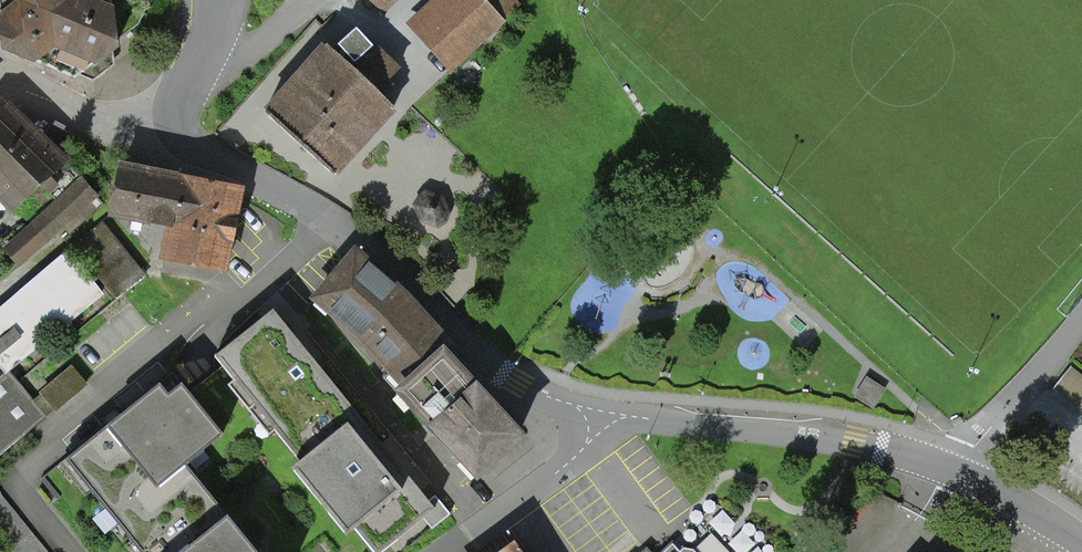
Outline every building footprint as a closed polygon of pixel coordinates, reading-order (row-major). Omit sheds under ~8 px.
[(1,33),(3,47),(73,78),(138,25),(148,0),(0,0),(0,24),(1,33)] [(376,18),(396,0),(359,0),(376,18)] [(479,0),(454,0),(412,43),(451,80),(505,25),(479,0)] [(329,44),(267,110),(331,170),(393,104),(329,44)] [(12,209),(40,184),(48,191),(55,184),(66,195),(7,249),(19,265),(97,195),(84,179),(7,107),(0,113),(0,196),(12,209)] [(52,125),(42,137),(62,155),(74,137),(52,125)] [(165,258),(224,270),(240,190),(121,166),(111,216),(169,224),(165,258)] [(443,196),(426,191),(413,203),(419,221),(436,226),(445,220),(449,210),(443,196)] [(102,223),(75,244),(118,298),(144,278),(102,223)] [(47,417),(9,370),(102,295),(68,254),(0,312),(0,362),(3,365),(0,368),(0,455),(47,417)] [(357,254),(349,261),(391,297),(442,352),(449,346),(398,289),(357,254)] [(317,297),(396,374),(424,347),(435,359),(442,352),(391,297),(349,261),(317,297)] [(272,309),(216,356),(300,461),(358,414),(302,346),(272,309)] [(476,475),(518,435),(481,395),(442,352),(435,359),(424,347),(396,374),(390,380),(476,475)] [(71,368),(42,392),(56,409),(85,385),(71,368)] [(1052,391),(1081,415),(1081,380),(1069,370),(1052,391)] [(66,460),(141,551),(181,551),(226,514),(186,465),(224,434),(173,373),(117,419),(66,460)] [(866,376),(853,397),(874,410),(887,389),(866,376)] [(300,461),(373,551),(381,551),(436,507),(388,450),(358,414),(300,461)] [(226,514),(181,551),(257,551),(226,514)] [(693,549),(683,547),(680,550),(672,542),(662,551),(696,551),(693,549)] [(800,551),(825,551),(820,542),(800,551)]
